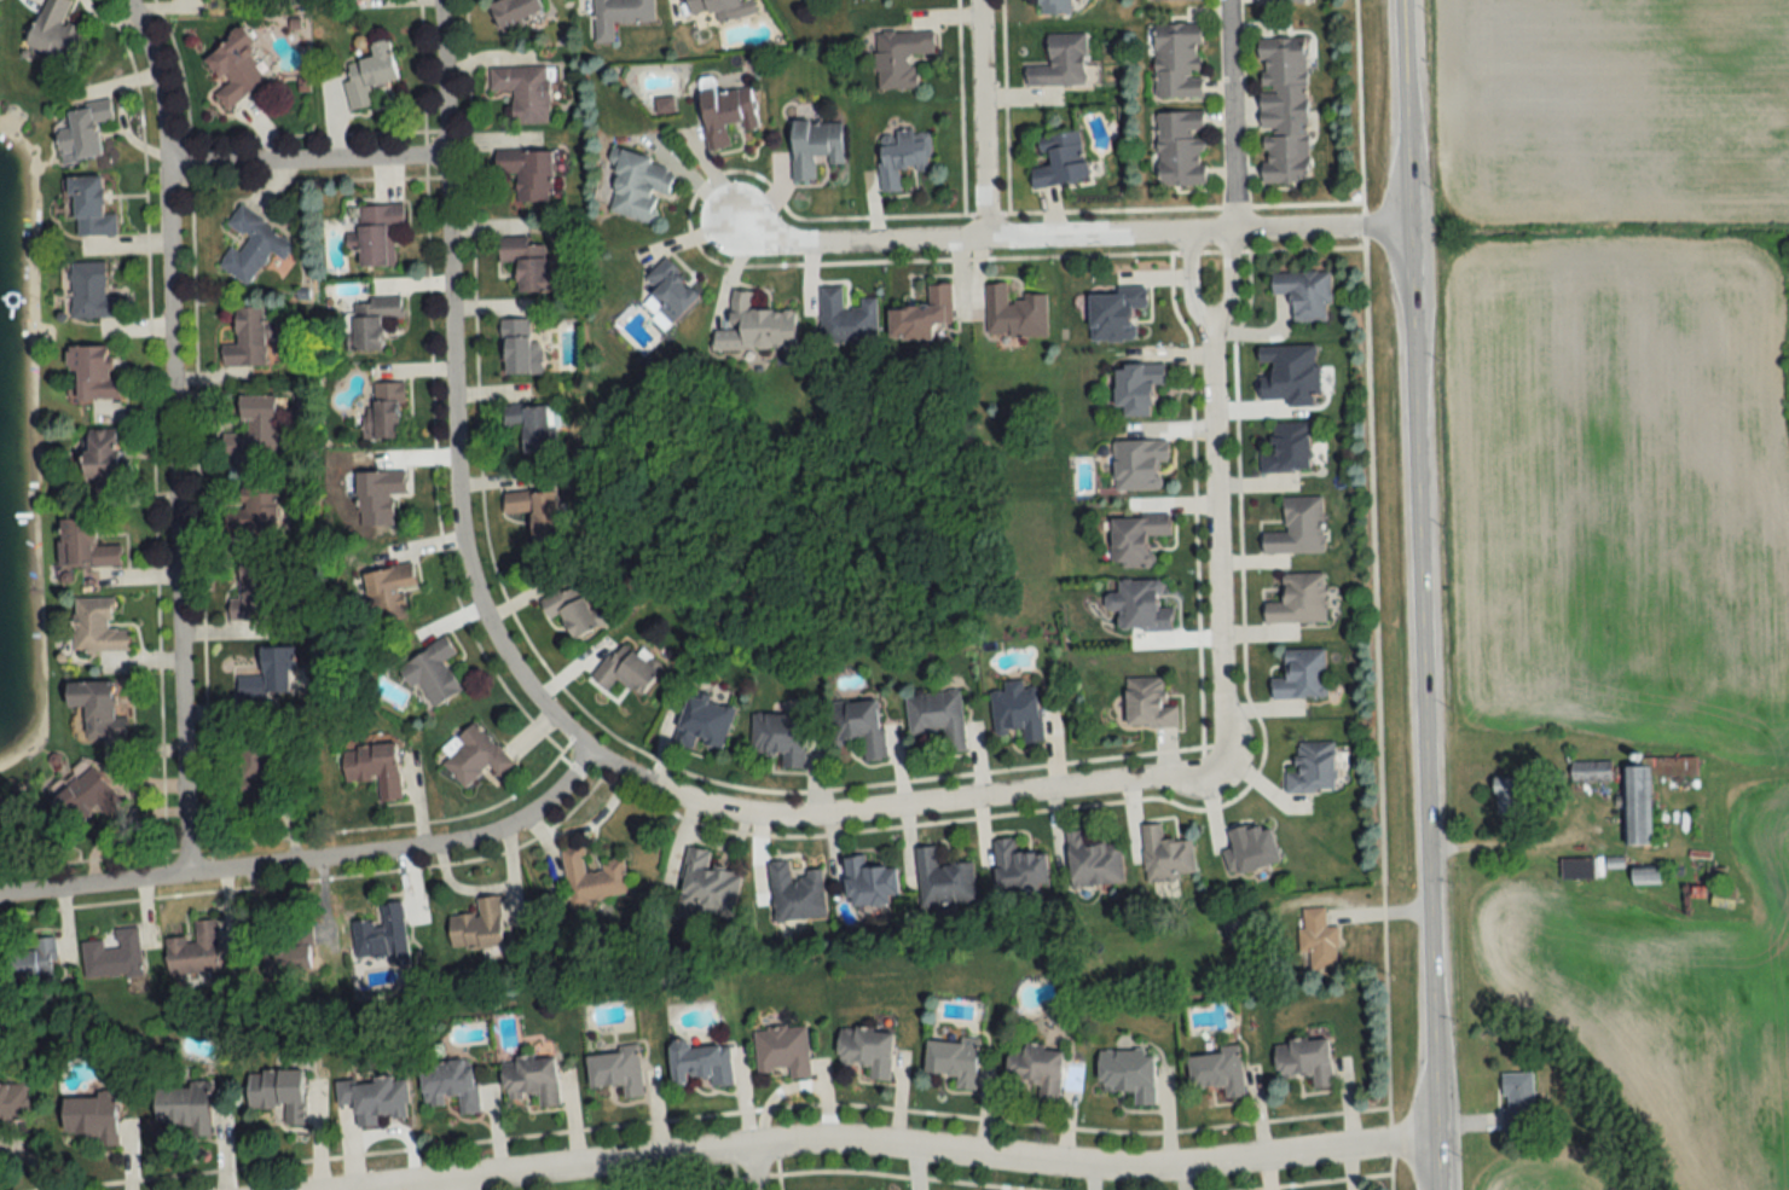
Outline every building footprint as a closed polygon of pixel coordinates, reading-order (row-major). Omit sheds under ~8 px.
[(71,65),(85,32),(61,22),(70,0),(43,0),(25,46),(71,65)] [(501,37),(526,29),(523,20),(544,12),(539,0),(501,0),(489,5),(501,37)] [(654,0),(594,0),(595,43),(613,43),(613,24),(654,23),(654,0)] [(716,22),(756,15),(754,0),(686,0),(689,17),(715,13),(716,22)] [(1039,14),(1069,13),(1069,0),(1039,0),(1039,14)] [(1155,99),(1201,98),(1201,27),(1154,28),(1155,99)] [(265,82),(246,53),(254,47),(242,29),(203,55),(224,86),(211,94),(222,111),(265,82)] [(874,33),(876,90),(915,89),(914,54),(934,53),(933,31),(874,33)] [(1025,87),(1085,86),(1085,34),(1046,34),(1047,65),(1025,66),(1025,87)] [(1308,183),(1305,39),(1258,40),(1260,184),(1308,183)] [(397,81),(388,40),(369,45),(372,58),(347,64),(350,79),(342,81),(349,111),(373,106),(369,87),(397,81)] [(488,69),(489,92),(511,92),(512,125),(549,123),(547,67),(488,69)] [(750,87),(699,95),(708,151),(731,147),(728,131),(757,126),(750,87)] [(73,159),(100,156),(96,123),(111,121),(109,102),(65,107),(69,140),(56,142),(58,154),(73,152),(73,159)] [(1205,187),(1203,113),(1157,113),(1158,188),(1205,187)] [(792,181),(815,181),(815,163),(842,163),(841,121),(791,122),(792,181)] [(929,170),(927,132),(914,133),(914,129),(895,131),(895,136),(877,137),(881,193),(901,192),(900,172),(929,170)] [(1030,170),(1033,190),(1087,180),(1079,132),(1037,139),(1040,157),(1047,156),(1049,167),(1030,170)] [(494,152),(494,176),(514,176),(514,202),(551,202),(551,152),(494,152)] [(604,211),(651,225),(660,194),(668,197),(676,169),(622,152),(604,211)] [(116,235),(116,213),(103,214),(102,177),(69,178),(71,236),(116,235)] [(247,286),(270,253),(282,261),(294,243),(239,205),(226,224),(246,239),(237,252),(230,247),(217,266),(247,286)] [(395,267),(394,238),(403,238),(403,206),(358,206),(359,267),(395,267)] [(556,292),(555,272),(547,272),(546,237),(497,238),(498,264),(516,263),(517,293),(556,292)] [(700,295),(663,258),(644,278),(655,288),(648,296),(673,322),(700,295)] [(104,296),(103,262),(68,262),(69,319),(119,318),(118,296),(104,296)] [(1329,320),(1329,272),(1271,272),(1271,295),(1292,295),(1292,321),(1329,320)] [(1046,297),(1007,297),(1007,284),(986,284),(986,337),(1046,337),(1046,297)] [(951,285),(928,285),(928,308),(889,309),(889,341),(951,340),(951,285)] [(858,308),(842,308),(842,287),(820,287),(821,342),(876,342),(876,299),(858,299),(858,308)] [(1090,341),(1134,341),(1133,309),(1146,309),(1146,290),(1089,291),(1090,341)] [(730,330),(713,330),(713,349),(795,349),(795,310),(751,309),(752,291),(730,291),(730,330)] [(353,297),(352,352),(382,352),(383,320),(400,320),(401,299),(353,297)] [(264,366),(264,307),(235,307),(235,344),(221,344),(221,366),(264,366)] [(500,375),(541,375),(541,343),(530,343),(530,320),(500,320),(500,375)] [(66,348),(67,380),(75,380),(75,401),(118,399),(116,346),(66,348)] [(1114,409),(1122,409),(1122,418),(1152,418),(1152,386),(1165,386),(1165,364),(1114,364),(1114,409)] [(402,383),(372,383),(372,439),(402,439),(402,383)] [(237,397),(237,432),(221,432),(221,455),(277,455),(277,397),(237,397)] [(502,406),(503,429),(521,428),(522,453),(556,451),(554,404),(502,406)] [(1271,424),(1272,442),(1258,442),(1259,473),(1310,472),(1309,423),(1271,424)] [(116,430),(83,430),(83,482),(116,482),(116,430)] [(1168,465),(1168,441),(1113,441),(1114,491),(1160,491),(1160,465),(1168,465)] [(405,472),(362,473),(362,526),(392,526),(392,496),(405,496),(405,472)] [(278,531),(277,478),(236,479),(236,519),(226,519),(226,532),(278,531)] [(504,515),(530,514),(530,539),(559,538),(557,491),(503,493),(504,515)] [(1322,554),(1322,498),(1283,498),(1283,533),(1261,533),(1261,554),(1322,554)] [(1111,517),(1111,568),(1151,568),(1151,537),(1170,537),(1170,517),(1111,517)] [(120,567),(119,546),(95,546),(95,520),(57,521),(58,568),(120,567)] [(230,562),(230,620),(269,620),(269,562),(230,562)] [(365,572),(377,651),(408,646),(399,591),(415,588),(411,565),(365,572)] [(1264,624),(1324,624),(1324,574),(1283,574),(1282,604),(1264,604),(1264,624)] [(1172,631),(1172,608),(1159,608),(1159,581),(1116,581),(1116,593),(1106,593),(1106,613),(1118,613),(1117,631),(1172,631)] [(574,583),(538,602),(548,620),(559,614),(574,641),(598,628),(574,583)] [(129,652),(129,629),(111,629),(111,599),(73,599),(73,652),(129,652)] [(460,692),(443,662),(455,656),(445,639),(400,665),(426,711),(460,692)] [(590,678),(606,692),(616,679),(638,698),(658,674),(621,642),(590,678)] [(290,698),(289,648),(260,648),(261,675),(237,676),(237,719),(275,718),(275,699),(290,698)] [(1284,679),(1270,679),(1270,698),(1325,698),(1325,650),(1284,650),(1284,679)] [(1126,728),(1177,728),(1177,706),(1163,706),(1163,678),(1126,679),(1126,728)] [(990,693),(994,735),(1021,732),(1022,744),(1042,743),(1037,690),(1025,691),(1024,680),(1002,682),(1003,692),(990,693)] [(64,683),(64,708),(85,708),(85,739),(127,739),(127,717),(114,717),(114,683),(64,683)] [(905,695),(908,735),(943,732),(944,752),(965,751),(960,691),(905,695)] [(734,709),(687,695),(673,739),(721,754),(734,709)] [(828,704),(830,743),(862,741),(863,761),(884,760),(881,701),(828,704)] [(751,754),(780,754),(780,768),(803,769),(804,715),(752,715),(751,754)] [(464,789),(485,768),(497,780),(513,764),(472,721),(442,750),(448,756),(440,764),(464,789)] [(282,742),(238,742),(238,779),(268,779),(268,766),(282,766),(282,742)] [(1334,742),(1296,742),(1297,770),(1283,770),(1284,792),(1334,792),(1334,742)] [(343,782),(375,780),(377,801),(399,800),(396,745),(341,748),(343,782)] [(1611,781),(1610,762),(1570,762),(1570,781),(1611,781)] [(104,819),(122,805),(91,766),(48,800),(72,832),(98,811),(104,819)] [(1650,768),(1624,768),(1624,846),(1650,846),(1650,768)] [(1495,778),(1495,817),(1520,817),(1520,778),(1495,778)] [(14,844),(13,801),(0,801),(0,845),(14,844)] [(1270,823),(1228,834),(1232,849),(1221,852),(1227,876),(1280,862),(1270,823)] [(1141,826),(1145,882),(1194,878),(1192,840),(1162,842),(1161,824),(1141,826)] [(1123,884),(1120,843),(1087,846),(1086,831),(1066,833),(1071,889),(1123,884)] [(993,840),(996,891),(1048,887),(1046,853),(1014,855),(1014,839),(993,840)] [(561,847),(569,905),(628,897),(623,858),(600,861),(602,871),(586,873),(582,844),(561,847)] [(706,867),(710,851),(688,847),(675,906),(732,918),(741,874),(706,867)] [(916,848),(919,906),(975,904),(973,863),(937,865),(936,847),(916,848)] [(896,867),(864,868),(863,856),(843,857),(845,906),(898,904),(896,867)] [(1560,880),(1594,880),(1594,859),(1560,859),(1560,880)] [(824,918),(822,871),(789,873),(789,861),(769,861),(772,921),(824,918)] [(1633,884),(1659,884),(1659,870),(1633,870),(1633,884)] [(500,898),(477,899),(477,914),(448,915),(450,950),(502,948),(500,898)] [(350,921),(353,963),(407,959),(403,902),(378,904),(379,920),(350,921)] [(1336,928),(1325,929),(1324,909),(1299,910),(1301,954),(1312,953),(1312,971),(1338,970),(1336,928)] [(219,972),(215,919),(193,920),(194,937),(165,939),(168,975),(219,972)] [(291,978),(291,971),(312,970),(311,922),(291,922),(291,944),(265,944),(265,978),(291,978)] [(82,942),(84,982),(142,979),(139,928),(116,929),(117,948),(103,949),(103,940),(82,942)] [(34,950),(3,952),(4,982),(56,980),(54,937),(34,937),(34,950)] [(754,1028),(756,1077),(788,1075),(788,1078),(809,1077),(807,1025),(754,1028)] [(836,1061),(870,1064),(868,1079),(889,1081),(893,1030),(839,1026),(836,1061)] [(977,1040),(926,1039),(925,1073),(955,1073),(955,1088),(975,1089),(977,1040)] [(1330,1087),(1329,1039),(1274,1040),(1275,1076),(1312,1075),(1312,1087),(1330,1087)] [(709,1079),(709,1087),(732,1086),(730,1041),(670,1043),(671,1080),(709,1079)] [(1059,1098),(1063,1047),(1011,1043),(1008,1081),(1037,1083),(1037,1097),(1059,1098)] [(1191,1087),(1223,1084),(1224,1097),(1244,1096),(1240,1048),(1187,1053),(1191,1087)] [(586,1052),(589,1088),(621,1085),(622,1098),(642,1097),(639,1049),(586,1052)] [(1133,1104),(1154,1104),(1154,1050),(1099,1050),(1099,1091),(1133,1090),(1133,1104)] [(555,1057),(500,1061),(502,1096),(537,1093),(538,1107),(559,1106),(555,1057)] [(474,1065),(466,1066),(465,1061),(420,1066),(424,1108),(445,1106),(444,1097),(457,1096),(459,1116),(479,1113),(474,1065)] [(304,1069),(247,1070),(248,1108),(284,1107),(285,1124),(305,1123),(304,1069)] [(1502,1073),(1502,1131),(1526,1131),(1526,1112),(1533,1112),(1533,1073),(1502,1073)] [(356,1126),(379,1125),(379,1120),(409,1118),(406,1077),(335,1081),(336,1104),(355,1103),(356,1126)] [(26,1121),(27,1083),(0,1082),(0,1121),(26,1121)] [(210,1085),(155,1084),(155,1122),(189,1123),(189,1134),(209,1134),(210,1085)] [(116,1146),(116,1093),(62,1093),(63,1134),(89,1133),(89,1147),(116,1146)]
